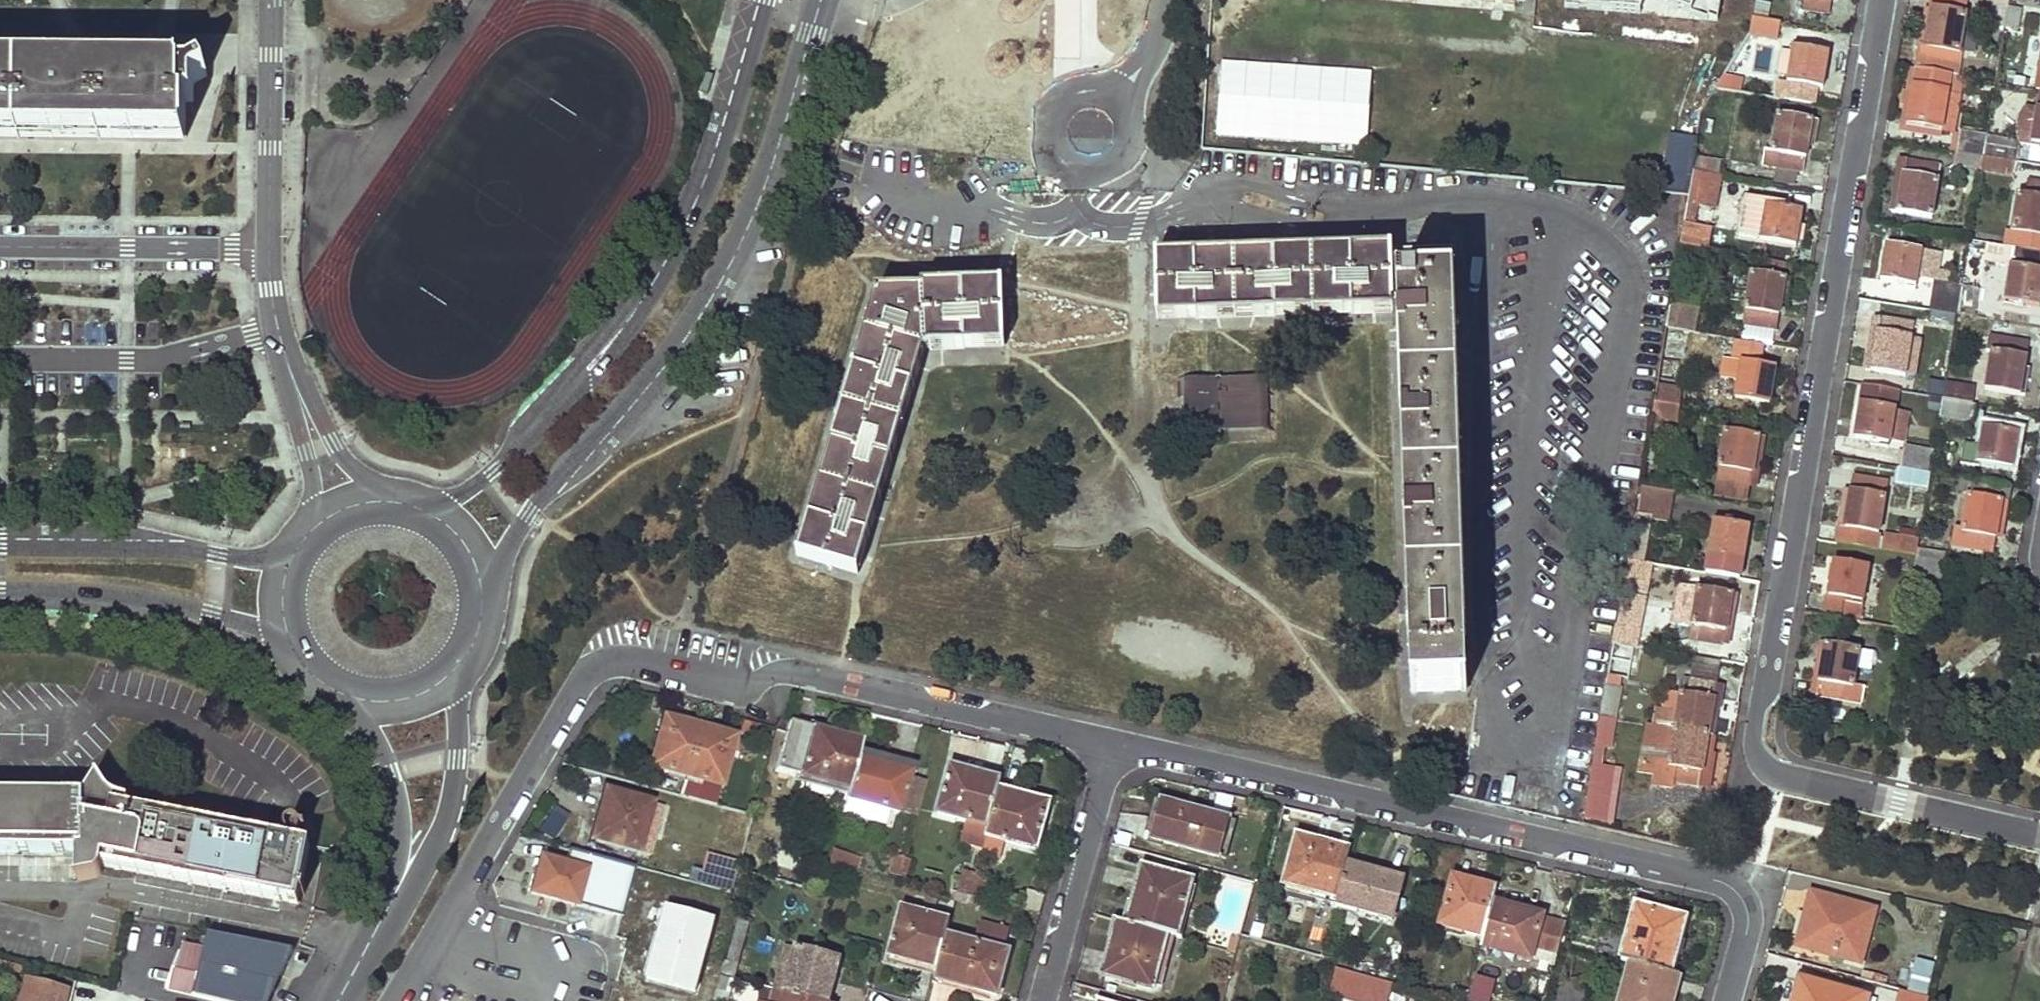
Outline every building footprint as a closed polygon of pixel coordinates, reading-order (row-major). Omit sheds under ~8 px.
[(1719,21),(1721,0),(1565,0),(1564,6),(1719,21)] [(1793,9),(1796,10),(1827,15),(1828,15),(1830,0),(1795,0),(1793,9)] [(1916,71),(1949,76),(1953,77),(1966,1),(1958,0),(1933,0),(1928,26),(1924,25),(1916,71)] [(1994,6),(2008,9),(2009,0),(1985,0),(1985,1),(1994,3),(1994,6)] [(1750,19),(1764,21),(1766,7),(1753,4),(1750,19)] [(1990,25),(2005,28),(2016,30),(2020,11),(2008,9),(1994,6),(1990,25)] [(1793,26),(1824,32),(1827,15),(1796,10),(1793,26)] [(1764,21),(1750,19),(1750,24),(1749,35),(1774,40),(1777,24),(1764,21)] [(2005,28),(1990,25),(1985,53),(2000,56),(2005,28)] [(715,39),(710,55),(717,57),(721,40),(715,39)] [(1792,55),(1779,53),(1776,74),(1787,76),(1787,81),(1820,87),(1826,55),(1810,52),(1810,49),(1794,46),(1792,55)] [(1369,69),(1207,62),(1203,143),(1366,150),(1369,69)] [(210,75),(205,66),(194,73),(0,71),(0,139),(183,141),(183,140),(182,114),(178,113),(179,101),(197,101),(199,81),(210,75)] [(1908,69),(1898,132),(1940,139),(1941,134),(1906,128),(1916,71),(1908,69)] [(1949,76),(1916,71),(1906,128),(1941,134),(1950,135),(1957,97),(1946,95),(1949,76)] [(1953,77),(1949,76),(1946,95),(1957,97),(1960,78),(1953,77)] [(2029,148),(2039,150),(2039,91),(2029,148)] [(1815,122),(1777,114),(1769,151),(1776,153),(1774,165),(1800,170),(1807,140),(1811,141),(1815,122)] [(1958,132),(1951,165),(2012,176),(2020,133),(2007,131),(2005,141),(1958,132)] [(1721,157),(1695,153),(1692,170),(1718,174),(1721,157)] [(1897,159),(1888,210),(1893,210),(1896,192),(1901,193),(1905,161),(1897,159)] [(1939,167),(1905,161),(1901,193),(1896,192),(1893,210),(1929,217),(1939,167)] [(1800,170),(1774,165),(1771,183),(1798,188),(1800,170)] [(1718,174),(1692,170),(1687,195),(1679,244),(1688,245),(1696,204),(1711,207),(1718,174)] [(2019,193),(2012,229),(2039,234),(2039,182),(2027,180),(2025,194),(2019,193)] [(1785,204),(1744,197),(1738,234),(1794,244),(1801,211),(1784,208),(1785,204)] [(1920,252),(1888,246),(1881,278),(1898,282),(1897,286),(1912,289),(1920,252)] [(1452,247),(1155,256),(1157,322),(1398,314),(1410,694),(1467,692),(1452,247)] [(2014,248),(2003,306),(2023,309),(2024,304),(2036,306),(2039,285),(2039,253),(2014,248)] [(1789,280),(1751,273),(1743,323),(1774,330),(1781,299),(1786,299),(1789,280)] [(1934,283),(1930,311),(1949,314),(1955,315),(1960,289),(1934,283)] [(1698,289),(1672,284),(1665,326),(1690,331),(1698,289)] [(875,292),(799,557),(859,577),(925,350),(1004,347),(1002,285),(922,287),(922,291),(875,292)] [(1980,293),(1960,289),(1955,315),(1975,318),(1980,293)] [(1949,314),(1930,311),(1928,320),(1946,324),(1949,314)] [(1874,316),(1867,349),(1873,350),(1879,317),(1874,316)] [(1912,323),(1879,317),(1873,350),(1867,349),(1863,369),(1902,376),(1912,323)] [(2026,343),(1995,337),(1985,387),(2023,394),(2026,375),(2020,374),(2026,343)] [(1735,386),(1733,396),(1768,402),(1774,369),(1757,365),(1761,344),(1734,339),(1729,365),(1721,363),(1717,382),(1735,386)] [(1176,379),(1177,433),(1217,432),(1275,431),(1274,377),(1176,379)] [(1974,403),(1971,402),(1973,387),(1932,380),(1929,396),(1941,398),(1938,414),(1970,420),(1974,403)] [(1897,390),(1863,384),(1853,433),(1871,437),(1870,442),(1887,445),(1888,440),(1901,442),(1906,416),(1893,414),(1897,390)] [(1678,405),(1652,401),(1650,417),(1662,419),(1675,421),(1678,405)] [(1638,484),(1649,486),(1662,419),(1650,417),(1638,484)] [(1979,444),(1964,441),(1960,460),(1977,463),(1977,460),(2009,466),(2016,433),(2000,430),(2001,425),(1984,422),(1979,444)] [(1763,437),(1724,431),(1718,468),(1725,468),(1723,481),(1749,485),(1756,455),(1760,456),(1763,437)] [(1932,453),(1902,448),(1898,466),(1929,471),(1932,453)] [(1926,486),(1929,471),(1898,466),(1895,481),(1926,486)] [(1843,507),(1837,542),(1873,548),(1886,482),(1853,476),(1848,509),(1843,507)] [(1723,481),(1720,497),(1747,502),(1749,485),(1723,481)] [(1638,484),(1636,501),(1666,507),(1670,489),(1649,486),(1638,484)] [(2004,501),(1966,494),(1960,530),(1967,532),(1965,546),(1990,551),(1996,519),(2001,519),(2004,501)] [(1666,507),(1636,501),(1633,515),(1665,521),(1666,507)] [(1714,515),(1703,571),(1739,578),(1748,525),(1733,523),(1733,518),(1714,515)] [(1645,538),(1630,535),(1626,558),(1641,560),(1645,538)] [(1881,535),(1879,549),(1897,552),(1899,538),(1881,535)] [(1899,538),(1897,552),(1914,555),(1915,550),(1916,541),(1899,538)] [(1949,556),(1915,550),(1914,555),(1909,586),(1923,588),(1927,570),(1945,572),(1949,556)] [(1833,559),(1824,615),(1859,621),(1869,567),(1833,559)] [(1638,592),(1621,588),(1614,627),(1631,629),(1638,592)] [(1737,595),(1697,588),(1688,638),(1722,645),(1729,615),(1732,616),(1737,595)] [(1858,648),(1818,640),(1815,662),(1822,663),(1816,692),(1819,692),(1861,700),(1864,686),(1851,683),(1858,648)] [(1687,656),(1682,682),(1717,687),(1721,662),(1687,656)] [(1815,662),(1809,698),(1818,699),(1819,692),(1816,692),(1822,663),(1815,662)] [(1655,710),(1651,726),(1714,738),(1719,715),(1712,714),(1717,687),(1682,682),(1675,713),(1655,710)] [(1621,686),(1605,684),(1599,717),(1615,720),(1621,686)] [(1610,825),(1620,771),(1606,768),(1615,720),(1599,717),(1581,819),(1610,825)] [(650,766),(718,785),(731,738),(664,719),(650,766)] [(787,721),(774,769),(845,789),(856,749),(858,740),(787,721)] [(1651,726),(1647,726),(1643,748),(1668,753),(1665,769),(1653,767),(1649,784),(1668,788),(1669,780),(1696,786),(1704,755),(1711,757),(1714,738),(1651,726)] [(905,772),(907,763),(856,749),(845,789),(843,796),(894,810),(905,772)] [(1711,757),(1704,755),(1696,786),(1704,787),(1711,757)] [(950,767),(937,813),(962,820),(985,826),(995,789),(997,779),(950,767)] [(905,772),(894,810),(913,816),(924,777),(905,772)] [(71,796),(81,797),(94,774),(72,787),(71,796)] [(97,867),(142,876),(156,816),(122,809),(124,802),(119,801),(111,797),(103,791),(98,783),(94,774),(81,797),(81,826),(80,853),(77,853),(76,880),(91,878),(97,867)] [(1033,849),(1046,803),(995,789),(985,826),(982,835),(1033,849)] [(595,842),(636,854),(650,806),(605,792),(600,810),(604,811),(595,842)] [(77,853),(80,853),(81,826),(81,797),(71,796),(0,796),(0,852),(77,853)] [(1154,841),(1221,859),(1231,821),(1164,803),(1154,841)] [(556,838),(564,813),(549,807),(540,833),(556,838)] [(305,845),(156,816),(142,876),(293,905),(305,845)] [(982,835),(985,826),(962,820),(957,839),(979,845),(982,835)] [(1292,835),(1279,883),(1331,897),(1341,861),(1344,849),(1292,835)] [(860,859),(830,851),(826,867),(855,875),(860,859)] [(892,854),(886,873),(904,880),(911,860),(892,854)] [(539,860),(529,896),(572,908),(582,873),(539,860)] [(1386,917),(1397,876),(1341,861),(1331,897),(1330,902),(1386,917)] [(959,868),(953,891),(966,894),(972,872),(959,868)] [(1187,882),(1140,869),(1125,923),(1162,933),(1172,936),(1187,882)] [(730,892),(733,880),(704,872),(701,884),(730,892)] [(979,898),(985,875),(972,872),(966,894),(979,898)] [(1488,900),(1491,888),(1448,877),(1435,924),(1478,936),(1488,900)] [(1793,943),(1857,961),(1871,909),(1808,891),(1793,943)] [(1560,919),(1488,900),(1478,936),(1475,945),(1523,958),(1528,940),(1553,947),(1560,919)] [(1677,917),(1628,904),(1614,959),(1625,962),(1662,972),(1677,917)] [(663,909),(644,979),(691,992),(711,922),(663,909)] [(944,936),(948,922),(901,910),(888,957),(934,970),(944,936)] [(1099,973),(1147,986),(1162,933),(1125,923),(1114,920),(1099,973)] [(2021,930),(1999,925),(1996,933),(2019,939),(2021,930)] [(289,949),(209,934),(206,947),(181,942),(171,994),(205,1000),(279,1000),(289,949)] [(992,997),(1004,953),(944,936),(934,970),(932,980),(992,997)] [(783,994),(794,951),(787,949),(775,992),(783,994)] [(794,951),(783,994),(787,995),(809,1000),(826,1000),(836,963),(794,951)] [(1625,962),(1615,1000),(1666,1000),(1673,975),(1662,972),(1625,962)] [(4,964),(0,977),(21,983),(25,969),(4,964)] [(722,964),(718,976),(728,979),(731,966),(722,964)] [(23,1000),(66,1000),(68,993),(36,983),(37,977),(29,974),(23,1000)] [(1865,994),(1794,975),(1787,1000),(1863,1000),(1865,994)] [(718,976),(715,987),(724,990),(728,979),(718,976)] [(1341,979),(1336,998),(1349,1000),(1365,1000),(1369,987),(1341,979)] [(1925,996),(1899,989),(1896,1000),(1923,1000),(1925,996)] [(783,994),(775,992),(773,1000),(785,1000),(787,995),(783,994)]
